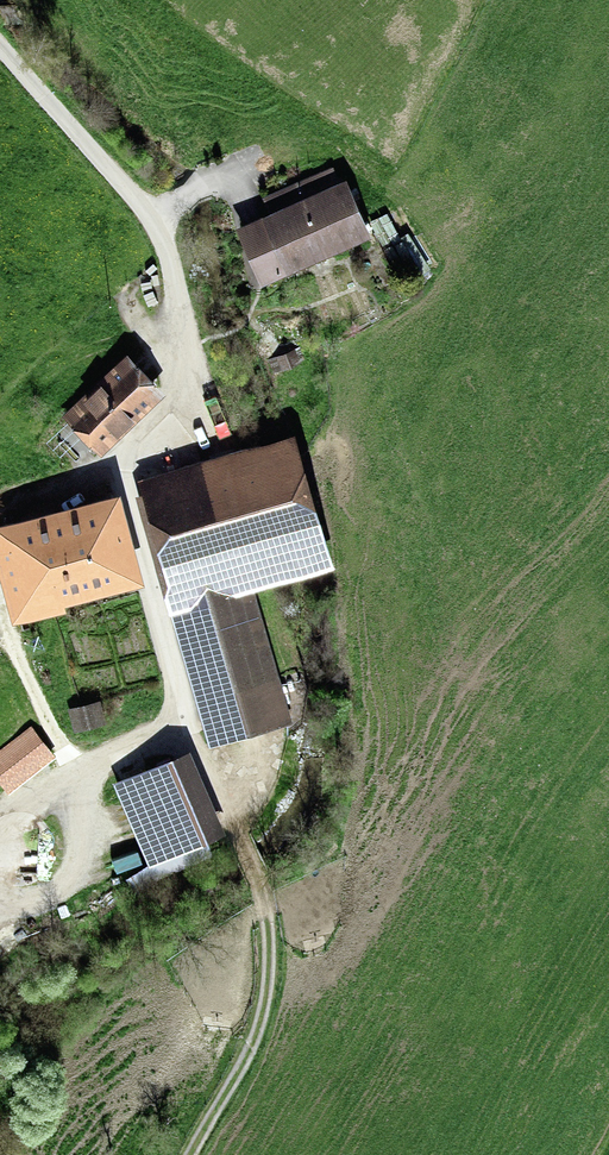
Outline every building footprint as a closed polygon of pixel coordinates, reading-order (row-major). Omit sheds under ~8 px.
[(269,211),(236,226),(261,284),(373,235),(347,177),(340,180),(334,166),(263,197),(269,211)] [(286,352),(292,366),(302,362),(296,348),(286,352)] [(128,351),(62,415),(101,454),(167,391),(128,351)] [(297,432),(136,477),(211,745),(292,723),(254,588),(335,565),(297,432)] [(0,523),(0,564),(1,568),(0,568),(0,574),(13,624),(79,607),(76,598),(143,580),(120,491),(0,523)] [(100,699),(68,708),(75,731),(107,721),(100,699)] [(191,748),(114,781),(150,866),(227,833),(191,748)]
